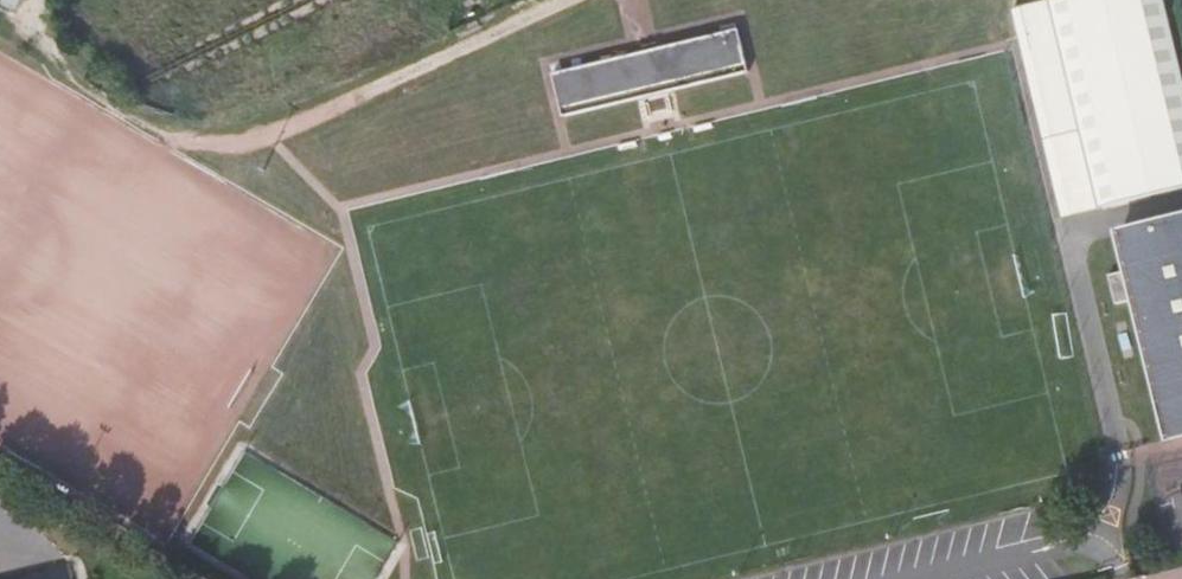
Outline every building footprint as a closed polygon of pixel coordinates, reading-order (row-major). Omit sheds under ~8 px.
[(1044,143),(1081,134),(1101,213),(1181,192),(1181,80),(1161,0),(1084,0),(1012,19),(1018,42),(1044,143)] [(735,29),(557,73),(567,114),(746,70),(735,29)] [(1081,134),(1044,143),(1065,223),(1101,213),(1081,134)] [(1181,442),(1181,223),(1116,239),(1126,278),(1102,284),(1109,312),(1133,307),(1167,445),(1181,442)]
